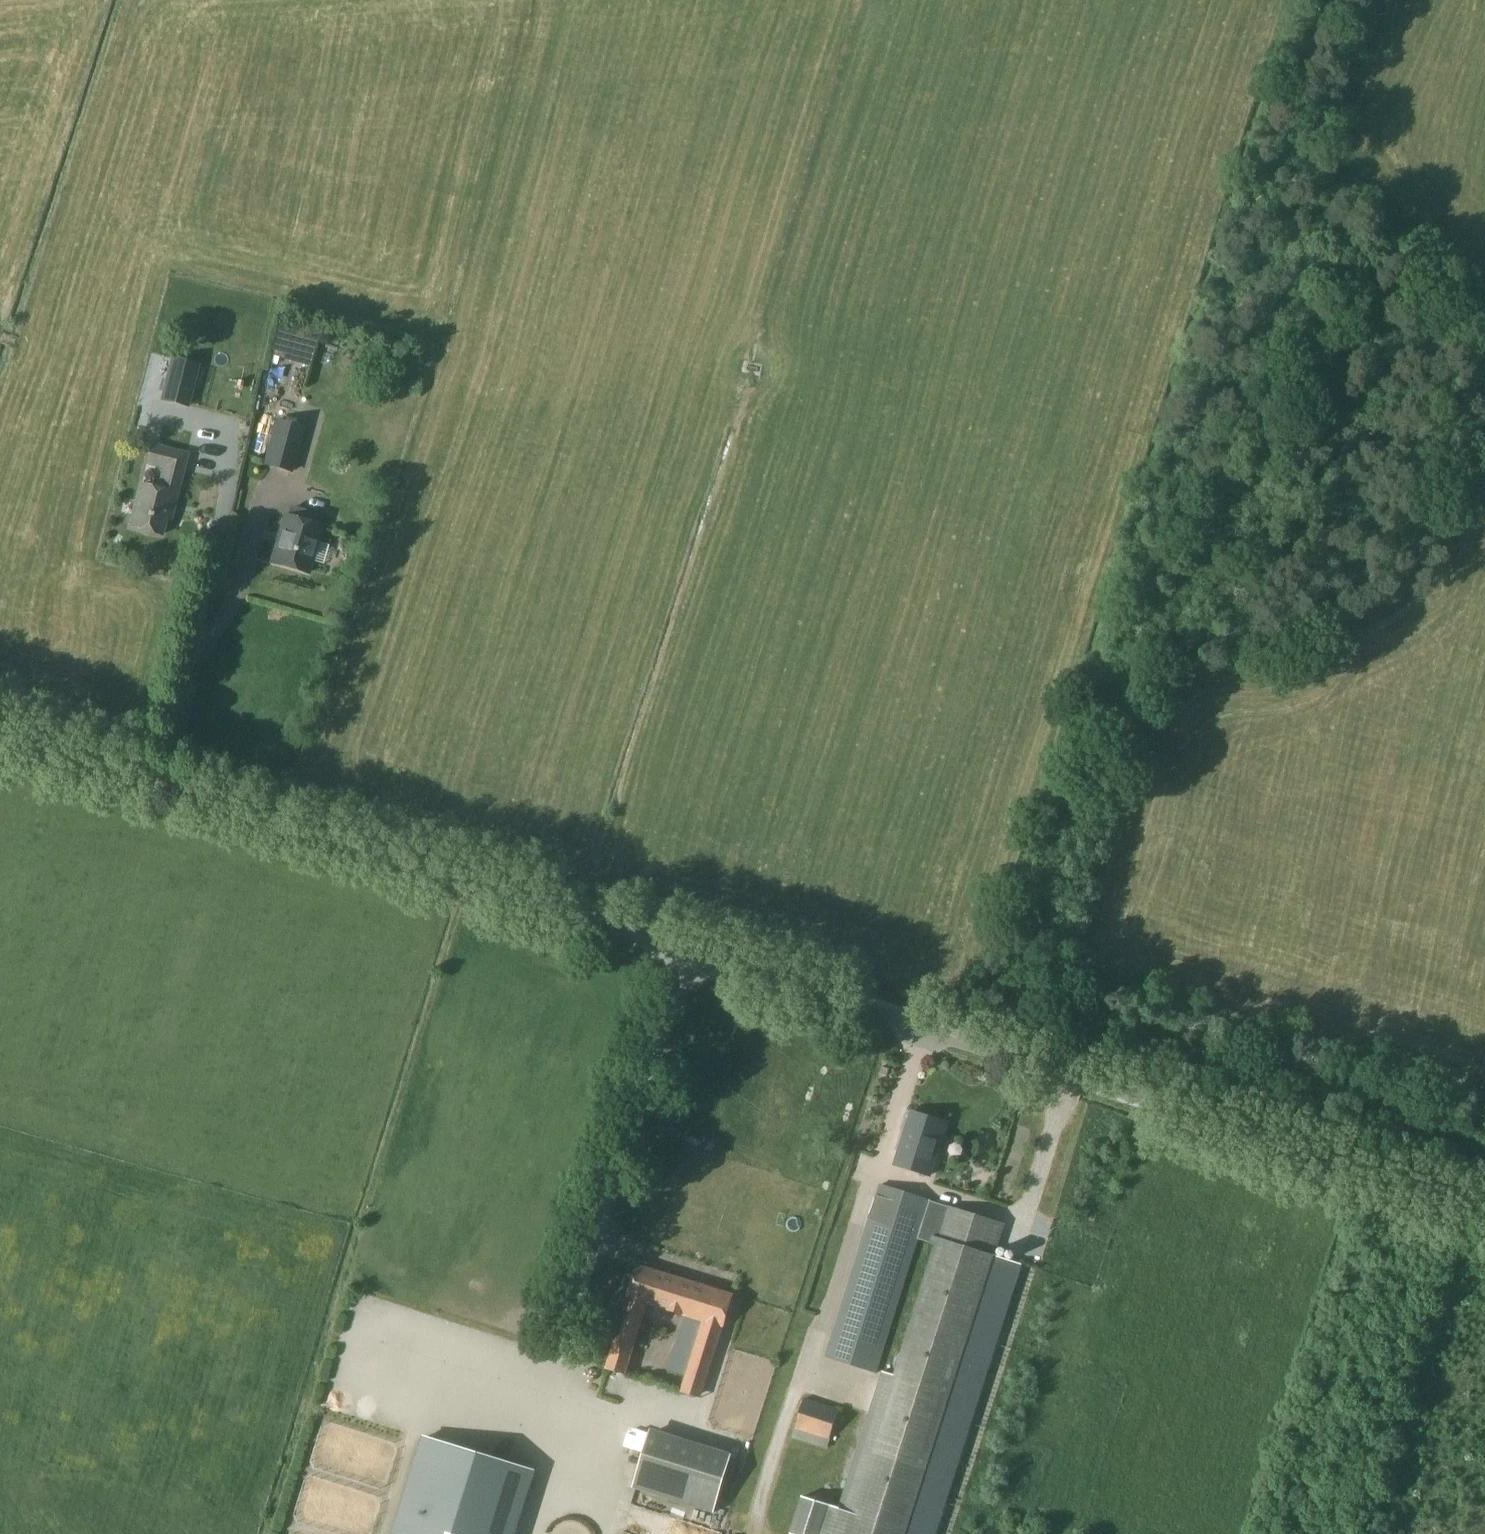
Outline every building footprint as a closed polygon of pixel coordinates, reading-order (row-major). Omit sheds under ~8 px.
[(270,339),(269,355),(284,356),(285,340),(270,339)] [(173,356),(162,399),(188,406),(199,362),(173,356)] [(296,385),(318,389),(320,376),(328,377),(330,362),(300,357),(296,385)] [(304,428),(277,421),(264,466),(292,473),(304,428)] [(173,509),(187,454),(153,445),(149,464),(167,469),(161,490),(142,485),(131,526),(162,534),(169,508),(173,509)] [(314,574),(328,523),(289,512),(275,563),(314,574)] [(930,1175),(946,1123),(911,1112),(895,1163),(930,1175)] [(878,1371),(923,1202),(879,1189),(827,1357),(878,1371)] [(997,1224),(932,1205),(921,1238),(938,1243),(852,1520),(801,1503),(800,1504),(792,1533),(901,1533),(997,1224)] [(704,1397),(733,1297),(734,1294),(638,1266),(608,1368),(625,1373),(646,1303),(707,1321),(686,1391),(704,1397)] [(830,1439),(837,1415),(803,1404),(796,1428),(830,1439)] [(544,1468),(414,1431),(379,1533),(522,1533),(544,1468)] [(713,1514),(730,1460),(651,1435),(634,1488),(713,1514)]
